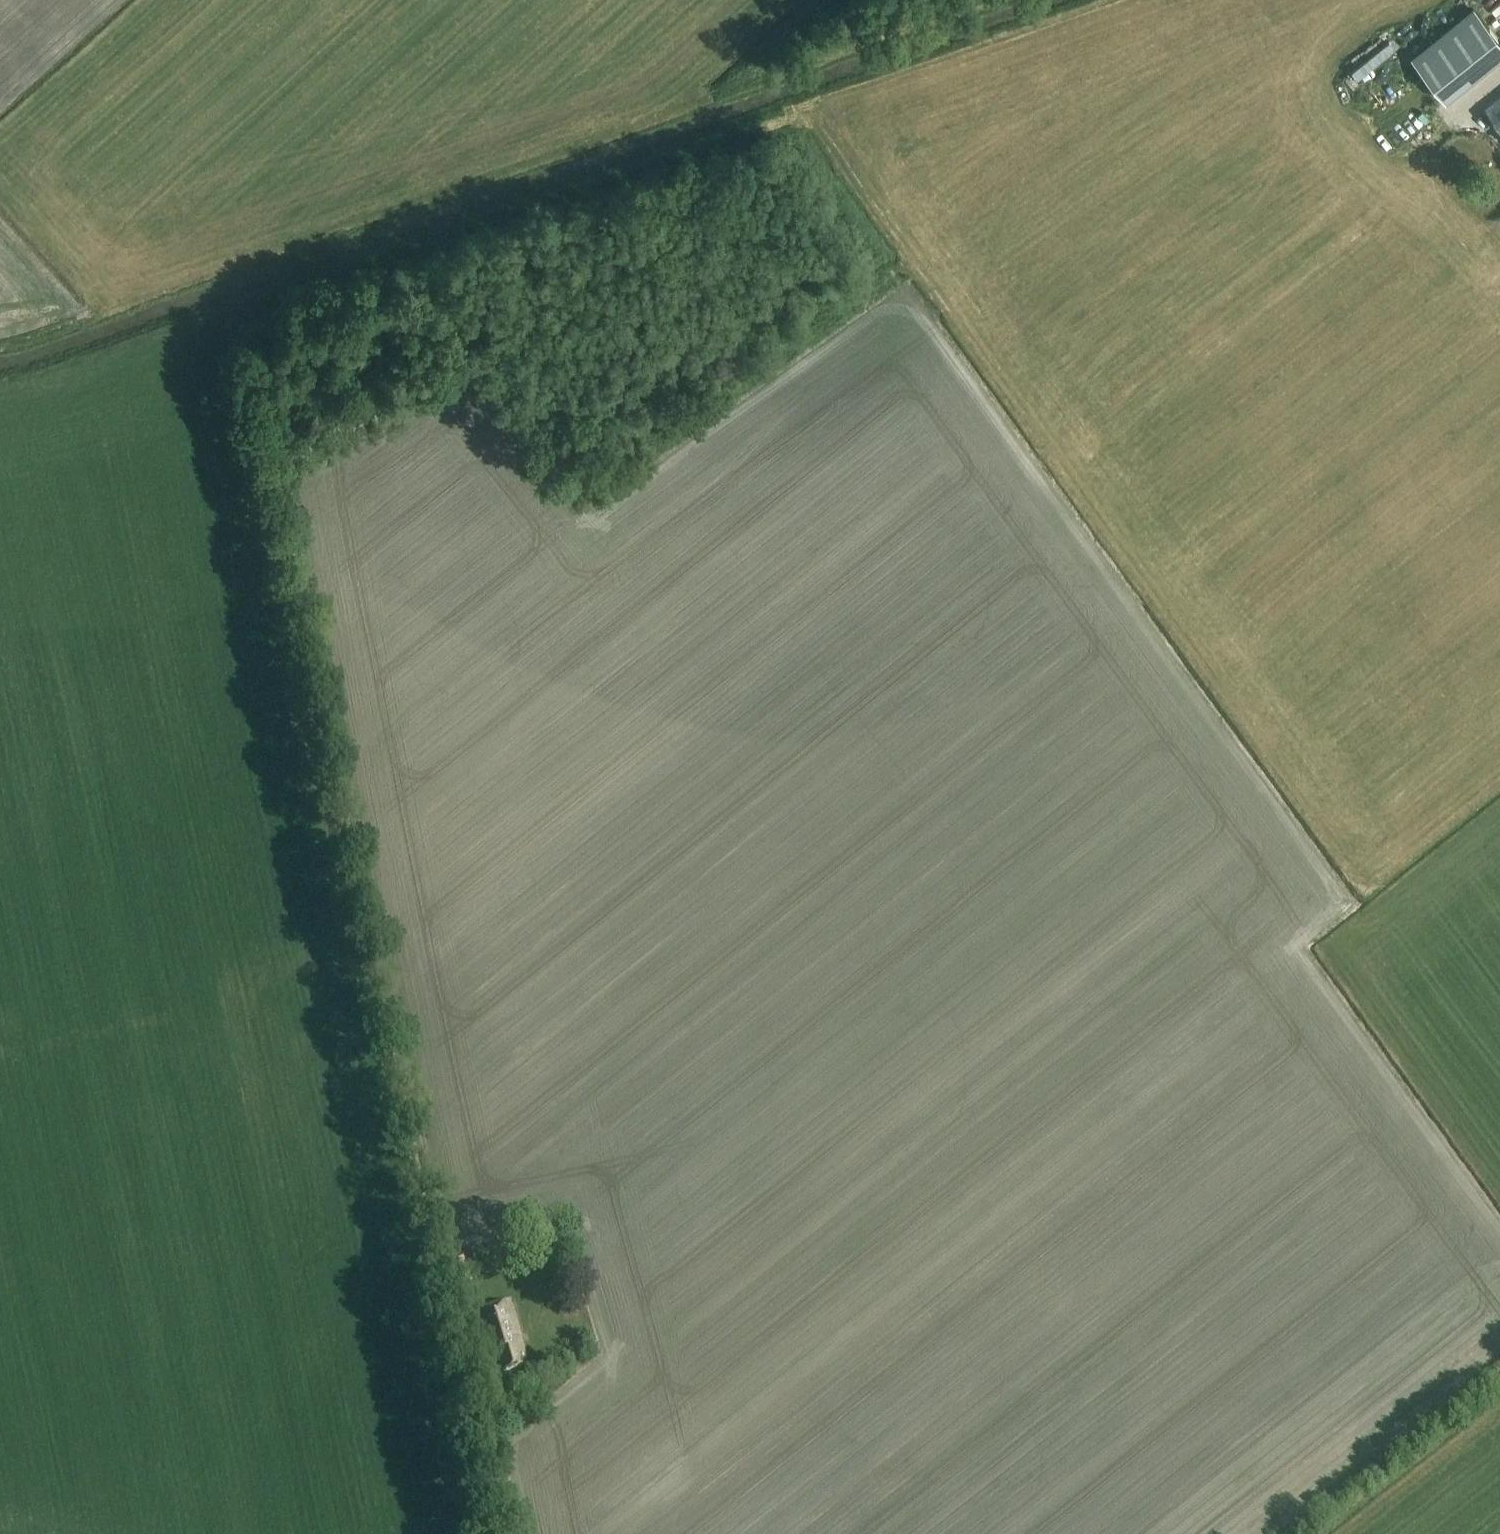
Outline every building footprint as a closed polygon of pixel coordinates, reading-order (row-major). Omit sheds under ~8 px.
[(1476,9),(1411,59),(1444,102),(1499,58),(1499,41),(1476,9)] [(1482,107),(1499,131),(1499,93),(1482,107)] [(526,1364),(508,1302),(472,1312),(482,1346),(487,1344),(493,1363),(498,1362),(501,1371),(526,1364)]
